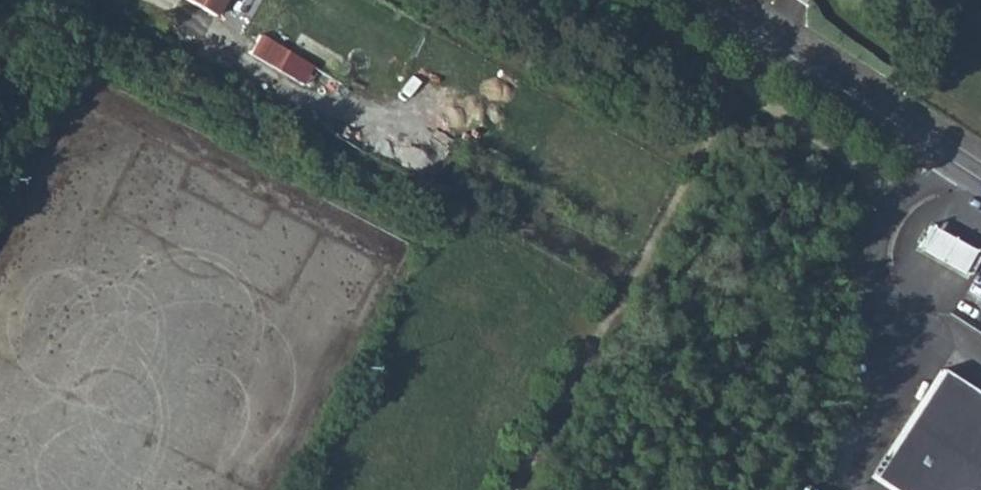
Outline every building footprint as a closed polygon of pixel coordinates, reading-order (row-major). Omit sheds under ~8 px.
[(190,2),(220,19),(231,0),(191,0),(190,2)] [(264,83),(292,99),(302,80),(274,64),(264,83)] [(974,271),(980,252),(980,244),(928,226),(919,253),(974,271)] [(874,472),(901,489),(980,489),(980,391),(944,367),(883,459),(874,472)]
